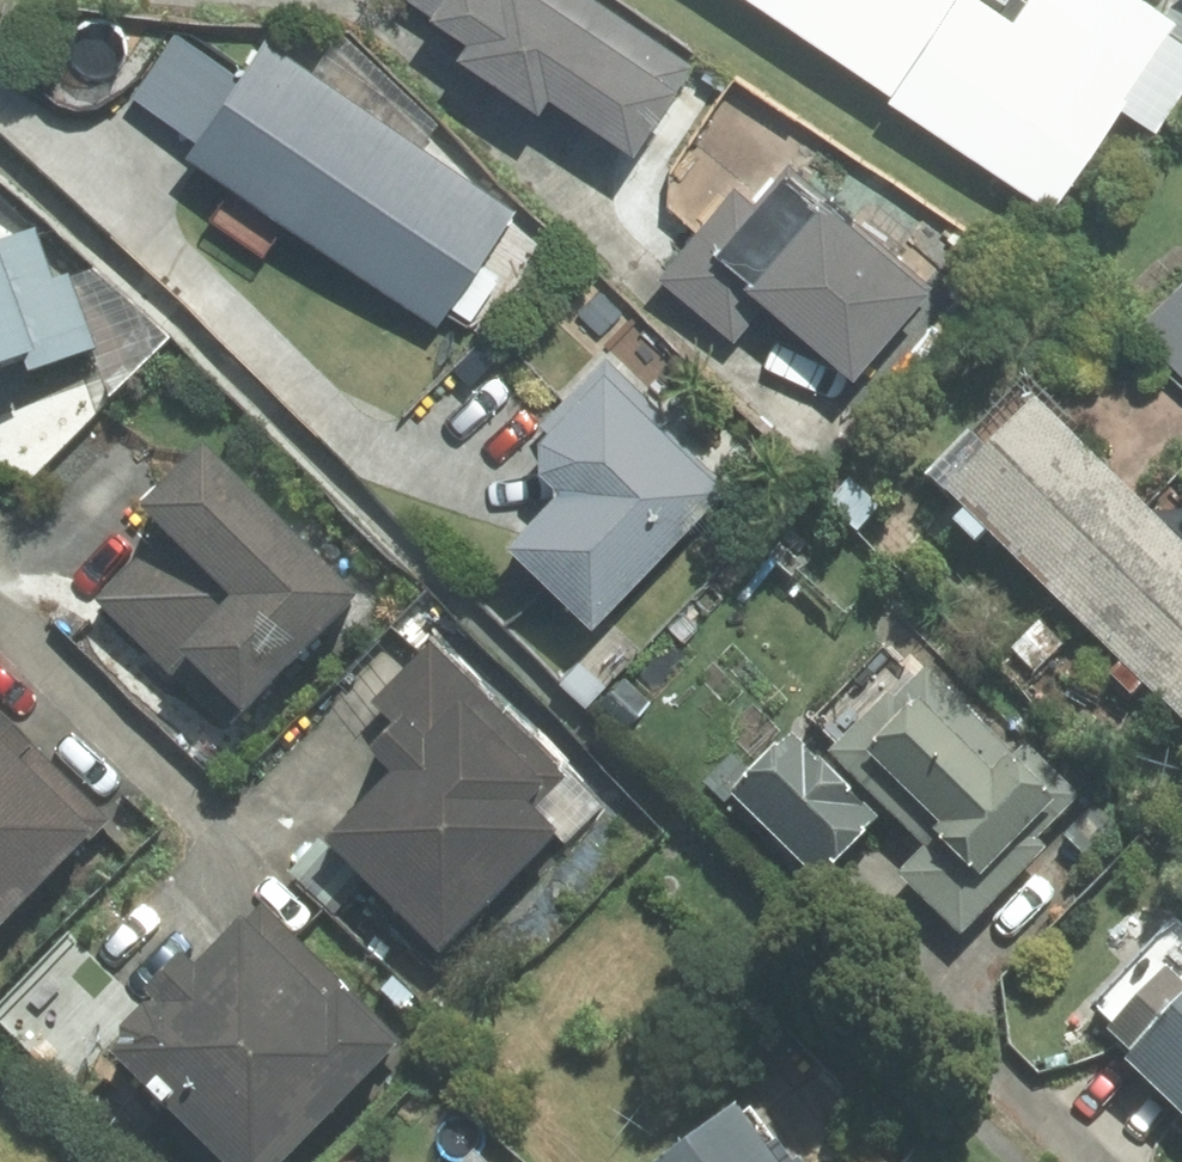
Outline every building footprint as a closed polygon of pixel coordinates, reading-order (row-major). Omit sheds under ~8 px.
[(700,55),(617,0),(436,0),(479,28),(474,36),(558,91),(567,76),(607,103),(650,131),(700,55)] [(905,78),(956,0),(786,0),(905,78)] [(1009,0),(956,0),(905,78),(898,88),(1062,195),(1181,15),(1181,7),(1171,0),(1033,0),(1026,11),(1009,0)] [(347,23),(322,61),(431,137),(445,116),(347,23)] [(203,132),(246,71),(181,25),(138,86),(168,107),(203,132)] [(203,132),(198,140),(446,312),(524,201),(431,137),(322,61),(275,29),(246,71),(203,132)] [(744,174),(668,263),(743,327),(783,281),(829,320),(871,357),(949,268),(840,175),(836,179),(802,150),(765,192),(744,174)] [(103,346),(76,272),(62,278),(41,222),(0,237),(0,383),(103,346)] [(1140,319),(1181,361),(1181,278),(1140,319)] [(742,469),(616,342),(547,410),(556,419),(556,447),(572,459),(571,474),(550,494),(527,517),(609,600),(742,469)] [(1181,702),(1181,525),(1048,394),(1000,442),(983,425),(941,466),(1181,702)] [(182,522),(105,597),(233,728),(373,591),(223,438),(160,500),(182,522)] [(412,767),(343,834),(452,946),(576,826),(544,794),(566,772),(439,643),(382,699),(407,724),(388,743),(412,767)] [(588,650),(566,670),(592,699),(614,679),(588,650)] [(738,752),(710,780),(731,801),(743,789),(831,875),(882,824),(916,858),(905,869),(969,932),(1098,803),(1032,738),(1021,750),(931,661),(838,754),(805,721),(757,770),(738,752)] [(631,668),(606,692),(632,718),(656,693),(631,668)] [(121,821),(50,748),(43,755),(38,751),(46,744),(10,707),(0,716),(0,938),(121,821)] [(273,899),(213,958),(202,947),(165,983),(172,990),(137,1024),(143,1030),(127,1045),(195,1113),(178,1130),(210,1161),(292,1161),(415,1042),(273,899)] [(1139,1055),(1164,1080),(1181,1098),(1181,1012),(1139,1055)] [(665,1161),(796,1161),(753,1098),(665,1161)] [(475,1161),(506,1161),(491,1146),(475,1161)] [(872,1161),(897,1161),(887,1150),(872,1161)]
